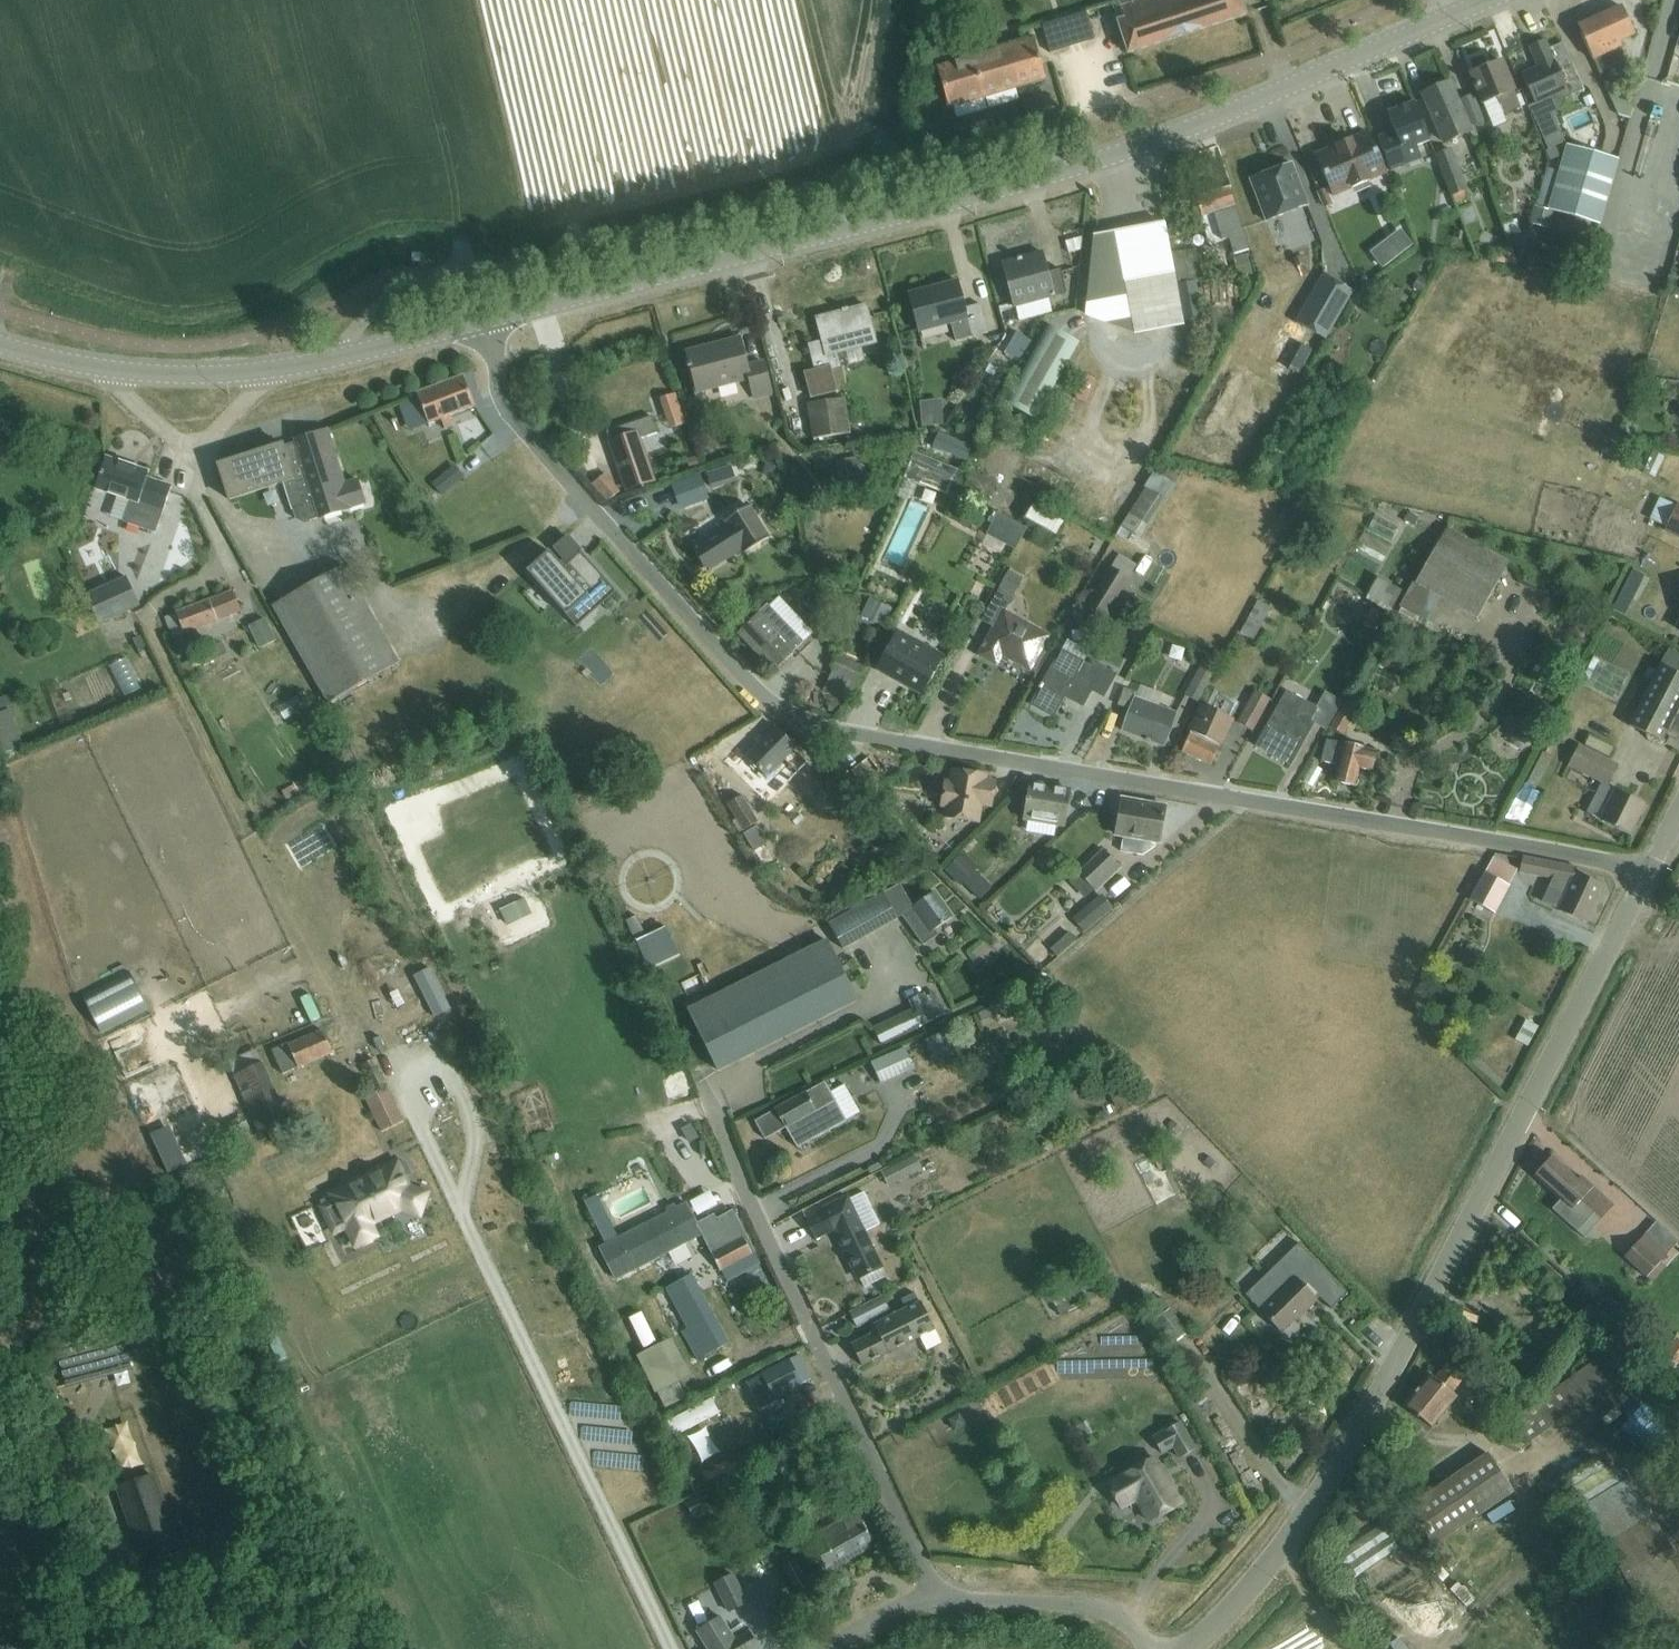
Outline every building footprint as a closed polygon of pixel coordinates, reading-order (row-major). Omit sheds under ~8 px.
[(1119,6),(1124,19),(1117,21),(1128,53),(1246,15),(1241,0),(1130,0),(1131,2),(1119,6)] [(1578,27),(1593,60),(1601,74),(1624,64),(1621,47),(1619,41),(1633,35),(1621,7),(1578,27)] [(1094,11),(1047,18),(1051,48),(1098,41),(1094,11)] [(1034,39),(963,60),(937,68),(948,108),(1045,79),(1034,39)] [(1584,90),(1562,44),(1549,49),(1545,40),(1528,47),(1537,67),(1521,74),(1534,104),(1552,96),(1555,102),(1584,90)] [(1471,73),(1493,128),(1507,122),(1503,114),(1521,107),(1502,60),(1471,73)] [(1423,93),(1445,142),(1470,131),(1449,82),(1423,93)] [(1460,101),(1470,126),(1483,121),(1473,95),(1460,101)] [(1429,142),(1414,102),(1387,113),(1396,136),(1380,141),(1379,137),(1378,138),(1391,171),(1421,160),(1416,147),(1429,142)] [(1318,163),(1333,196),(1386,173),(1368,133),(1336,146),(1339,154),(1318,163)] [(1568,145),(1560,172),(1548,210),(1599,225),(1618,160),(1568,145)] [(1436,155),(1453,195),(1467,189),(1451,149),(1436,155)] [(1292,164),(1250,180),(1266,222),(1307,206),(1292,164)] [(1536,206),(1548,210),(1560,172),(1547,168),(1536,206)] [(1229,239),(1234,255),(1249,251),(1228,188),(1195,199),(1202,218),(1213,215),(1221,242),(1229,239)] [(1318,192),(1325,208),(1331,205),(1324,189),(1318,192)] [(1529,224),(1547,229),(1552,212),(1533,207),(1529,224)] [(1162,216),(1089,229),(1082,310),(1131,328),(1182,318),(1162,216)] [(1501,224),(1506,237),(1520,233),(1516,219),(1501,224)] [(1385,229),(1394,253),(1413,246),(1403,222),(1385,229)] [(1308,233),(1317,253),(1335,245),(1325,225),(1308,233)] [(1002,263),(1013,307),(1066,293),(1060,270),(1048,273),(1042,253),(1002,263)] [(1323,275),(1305,307),(1318,314),(1309,330),(1325,339),(1352,292),(1323,275)] [(909,294),(919,332),(951,324),(955,342),(987,334),(979,305),(964,309),(957,282),(909,294)] [(1236,298),(1243,297),(1242,283),(1203,287),(1205,309),(1237,306),(1236,298)] [(827,356),(876,344),(866,306),(817,319),(823,342),(809,346),(816,372),(830,368),(827,356)] [(1006,403),(1037,420),(1080,342),(1049,325),(1006,403)] [(1004,353),(1020,362),(1031,342),(1015,333),(1004,353)] [(749,378),(754,398),(772,394),(764,363),(747,368),(740,339),(687,353),(697,392),(749,378)] [(1079,393),(1088,399),(1101,378),(1092,372),(1079,393)] [(417,394),(429,425),(442,420),(445,429),(454,426),(450,416),(475,407),(463,376),(417,394)] [(679,389),(663,395),(674,427),(691,421),(679,389)] [(925,416),(944,417),(945,397),(926,396),(925,416)] [(807,404),(812,439),(848,434),(843,398),(807,404)] [(652,417),(607,432),(627,490),(652,481),(641,450),(637,439),(657,432),(652,417)] [(941,426),(933,445),(968,458),(975,439),(941,426)] [(297,518),(305,523),(365,504),(358,480),(345,484),(328,430),(295,441),(296,442),(283,446),(283,445),(219,465),(230,500),(285,482),(294,509),(297,518)] [(909,473),(953,491),(963,465),(919,447),(909,473)] [(436,475),(448,460),(435,449),(423,464),(436,475)] [(123,522),(157,533),(172,486),(147,478),(149,472),(107,458),(96,490),(130,501),(123,522)] [(1163,499),(1165,500),(1178,476),(1157,464),(1144,489),(1121,526),(1139,538),(1163,499)] [(433,485),(441,495),(462,478),(454,467),(433,485)] [(966,486),(991,499),(998,486),(973,473),(966,486)] [(606,474),(593,484),(608,502),(618,494),(619,492),(610,480),(606,474)] [(674,486),(679,501),(707,492),(702,477),(674,486)] [(1678,538),(1678,506),(1677,505),(1665,531),(1678,538)] [(728,526),(692,548),(707,572),(719,565),(743,551),(744,553),(769,539),(749,506),(725,521),(728,526)] [(1031,507),(1026,520),(1056,537),(1063,524),(1031,507)] [(999,508),(987,529),(1015,544),(1027,523),(999,508)] [(1378,512),(1370,528),(1396,540),(1404,524),(1378,512)] [(1379,565),(1394,545),(1372,528),(1357,548),(1379,565)] [(1477,619),(1508,565),(1446,529),(1401,607),(1425,620),(1438,597),(1477,619)] [(549,552),(527,572),(529,575),(533,571),(558,599),(554,602),(566,616),(592,593),(602,605),(617,592),(581,552),(563,567),(549,552)] [(1109,566),(1084,605),(1106,619),(1130,579),(1128,578),(1136,565),(1119,554),(1111,567),(1109,566)] [(1634,609),(1647,569),(1634,564),(1620,604),(1634,609)] [(273,606),(329,704),(396,665),(341,568),(273,606)] [(1002,655),(1029,670),(1048,637),(1004,613),(1022,581),(1009,573),(982,621),(995,628),(979,656),(996,665),(1002,655)] [(1367,595),(1391,609),(1401,591),(1377,577),(1367,595)] [(87,596),(99,624),(98,625),(103,637),(137,621),(132,610),(140,606),(127,578),(87,596)] [(164,616),(172,637),(240,612),(233,592),(164,616)] [(764,608),(740,630),(777,669),(793,654),(792,653),(804,642),(782,619),(792,609),(780,596),(770,606),(768,604),(764,608)] [(1255,605),(1240,633),(1253,640),(1268,612),(1255,605)] [(1363,627),(1374,634),(1384,615),(1373,609),(1363,627)] [(266,618),(250,627),(261,649),(277,641),(266,618)] [(908,640),(910,637),(898,631),(877,668),(891,676),(889,678),(891,679),(893,675),(902,680),(900,684),(901,685),(903,683),(924,694),(943,659),(938,656),(939,654),(927,647),(926,649),(908,640)] [(1055,662),(1031,705),(1049,715),(1057,701),(1061,695),(1083,706),(1092,690),(1102,696),(1103,697),(1105,693),(1116,676),(1094,663),(1093,666),(1083,661),(1089,650),(1068,639),(1055,662)] [(1618,663),(1623,653),(1604,642),(1586,675),(1620,694),(1632,671),(1618,663)] [(840,655),(824,688),(848,700),(864,667),(840,655)] [(1184,695),(1197,703),(1219,662),(1206,655),(1184,695)] [(1635,729),(1658,741),(1678,702),(1678,675),(1659,664),(1627,725),(1635,729)] [(1122,732),(1164,747),(1176,714),(1135,699),(1137,694),(1124,690),(1118,707),(1130,711),(1122,732)] [(1237,723),(1252,731),(1270,699),(1255,691),(1237,723)] [(1326,730),(1341,702),(1325,693),(1316,708),(1301,700),(1299,704),(1283,695),(1255,747),(1290,766),(1314,724),(1326,730)] [(1363,701),(1360,700),(1349,694),(1330,726),(1344,733),(1363,701)] [(1202,706),(1182,752),(1211,765),(1232,720),(1202,706)] [(746,757),(767,777),(797,747),(776,726),(746,757)] [(1327,740),(1321,762),(1335,765),(1338,766),(1334,781),(1354,787),(1359,768),(1365,770),(1371,771),(1375,752),(1327,740)] [(1609,787),(1619,767),(1578,746),(1568,767),(1600,783),(1608,788),(1609,787)] [(1535,787),(1550,758),(1541,753),(1526,782),(1535,787)] [(850,772),(866,791),(883,777),(868,758),(850,772)] [(944,817),(963,820),(978,823),(981,805),(991,807),(995,782),(985,781),(986,776),(952,770),(950,783),(945,782),(941,807),(946,807),(944,817)] [(1600,783),(1586,812),(1601,820),(1600,820),(1631,836),(1646,806),(1616,790),(1609,787),(1608,788),(1600,783)] [(1023,819),(1064,826),(1071,791),(1029,784),(1023,819)] [(728,804),(744,830),(758,821),(742,795),(728,804)] [(1121,799),(1115,835),(1123,836),(1121,851),(1143,855),(1155,846),(1156,842),(1159,842),(1165,807),(1121,799)] [(971,848),(954,858),(980,899),(996,889),(971,848)] [(1080,873),(1097,891),(1121,868),(1104,850),(1080,873)] [(1520,872),(1552,879),(1548,888),(1563,896),(1556,910),(1586,924),(1603,888),(1575,875),(1576,869),(1523,858),(1520,872)] [(1470,900),(1494,914),(1509,887),(1484,874),(1470,900)] [(934,893),(913,908),(900,885),(830,924),(843,949),(903,915),(924,945),(938,935),(934,930),(951,918),(934,893)] [(1082,904),(1069,915),(1083,931),(1112,907),(1101,894),(1085,907),(1082,904)] [(524,896),(499,908),(507,925),(532,914),(524,896)] [(646,936),(636,916),(624,922),(634,943),(636,941),(650,970),(680,955),(666,927),(646,936)] [(1069,932),(1050,949),(1057,957),(1076,940),(1069,932)] [(687,1011),(718,1072),(858,1001),(827,940),(687,1011)] [(911,1011),(873,1029),(881,1046),(934,1021),(933,1020),(946,1014),(936,992),(923,998),(922,996),(907,1003),(911,1011)] [(1538,1026),(1525,1019),(1514,1040),(1527,1046),(1538,1026)] [(275,1043),(286,1069),(330,1050),(320,1028),(287,1043),(285,1038),(275,1043)] [(946,1031),(925,1040),(935,1064),(957,1054),(946,1031)] [(903,1049),(870,1064),(880,1084),(912,1070),(903,1049)] [(363,1094),(379,1129),(399,1119),(369,1056),(359,1061),(373,1089),(363,1094)] [(233,1074),(259,1134),(294,1119),(285,1099),(277,1102),(260,1062),(233,1074)] [(764,1140),(785,1129),(796,1149),(845,1122),(824,1083),(774,1110),(754,1122),(764,1140)] [(552,1102),(526,1114),(534,1131),(560,1119),(552,1102)] [(161,1130),(147,1136),(164,1176),(179,1169),(161,1130)] [(880,1171),(888,1186),(922,1169),(914,1154),(880,1171)] [(1535,1177),(1561,1201),(1553,1211),(1573,1229),(1585,1240),(1614,1208),(1582,1178),(1579,1182),(1552,1158),(1535,1177)] [(332,1196),(320,1201),(324,1208),(323,1208),(335,1232),(346,1226),(356,1245),(360,1243),(363,1245),(371,1241),(371,1238),(375,1236),(370,1224),(401,1209),(419,1214),(426,1194),(409,1188),(397,1164),(381,1172),(378,1170),(370,1174),(369,1177),(332,1195),(332,1196)] [(1161,1201),(1177,1193),(1164,1169),(1148,1177),(1161,1201)] [(597,1196),(585,1202),(606,1243),(598,1247),(614,1279),(668,1252),(690,1242),(700,1237),(702,1240),(717,1271),(748,1256),(745,1249),(748,1248),(731,1214),(715,1221),(714,1219),(699,1227),(686,1203),(677,1208),(675,1204),(666,1208),(668,1212),(666,1213),(618,1237),(597,1196)] [(846,1200),(806,1220),(816,1240),(835,1230),(859,1279),(864,1288),(884,1278),(880,1269),(846,1200)] [(1661,1263),(1670,1254),(1648,1234),(1625,1259),(1652,1284),(1666,1268),(1661,1263)] [(1298,1243),(1245,1294),(1282,1332),(1300,1314),(1302,1316),(1316,1302),(1316,1301),(1298,1283),(1318,1263),(1298,1243)] [(1318,1263),(1298,1283),(1316,1301),(1318,1299),(1320,1297),(1331,1309),(1347,1293),(1318,1263)] [(666,1287),(688,1331),(682,1333),(696,1360),(728,1344),(692,1275),(666,1287)] [(878,1333),(867,1338),(852,1346),(862,1366),(935,1329),(921,1302),(919,1303),(913,1293),(901,1299),(906,1310),(874,1326),(878,1333)] [(850,1314),(857,1327),(889,1311),(882,1298),(850,1314)] [(121,1323),(57,1338),(55,1339),(66,1384),(132,1368),(121,1323)] [(660,1345),(660,1344),(636,1356),(662,1409),(686,1397),(678,1381),(690,1376),(672,1339),(660,1345)] [(1662,1360),(1658,1365),(1664,1370),(1668,1366),(1675,1372),(1678,1367),(1678,1342),(1677,1340),(1660,1358),(1662,1360)] [(1611,1349),(1539,1402),(1509,1424),(1525,1446),(1627,1371),(1611,1349)] [(746,1383),(758,1406),(810,1379),(799,1356),(746,1383)] [(1156,1369),(1157,1357),(1061,1356),(1060,1368),(1156,1369)] [(1451,1393),(1464,1376),(1447,1362),(1434,1379),(1429,1374),(1405,1405),(1433,1427),(1457,1397),(1451,1393)] [(669,1418),(677,1434),(724,1410),(716,1395),(669,1418)] [(780,1428),(786,1442),(800,1434),(827,1421),(821,1408),(793,1421),(780,1428)] [(107,1426),(120,1469),(145,1462),(132,1418),(107,1426)] [(694,1430),(707,1457),(725,1448),(712,1421),(694,1430)] [(1173,1447),(1180,1459),(1195,1450),(1180,1423),(1153,1438),(1161,1454),(1173,1447)] [(597,1448),(596,1464),(647,1467),(648,1451),(597,1448)] [(703,1464),(707,1480),(747,1469),(742,1453),(703,1464)] [(1408,1509),(1434,1546),(1514,1492),(1488,1454),(1408,1509)] [(1154,1458),(1107,1485),(1118,1504),(1138,1493),(1144,1505),(1141,1507),(1150,1522),(1181,1505),(1154,1458)] [(116,1487),(142,1558),(176,1545),(150,1475),(116,1487)] [(1663,1643),(1678,1633),(1678,1563),(1629,1478),(1582,1506),(1663,1643)] [(844,1523),(842,1519),(810,1537),(816,1549),(825,1566),(880,1536),(874,1524),(867,1511),(853,1518),(844,1523)] [(1397,1546),(1382,1522),(1338,1552),(1354,1575),(1397,1546)] [(777,1560),(786,1555),(781,1545),(773,1549),(777,1560)] [(757,1556),(763,1567),(772,1562),(767,1551),(757,1556)] [(782,1565),(799,1597),(812,1590),(796,1558),(782,1565)] [(713,1583),(727,1613),(748,1602),(733,1573),(713,1583)] [(760,1648),(746,1625),(733,1634),(721,1614),(695,1630),(706,1648),(759,1648),(760,1648)] [(324,1624),(298,1634),(304,1648),(334,1648),(324,1624)]
